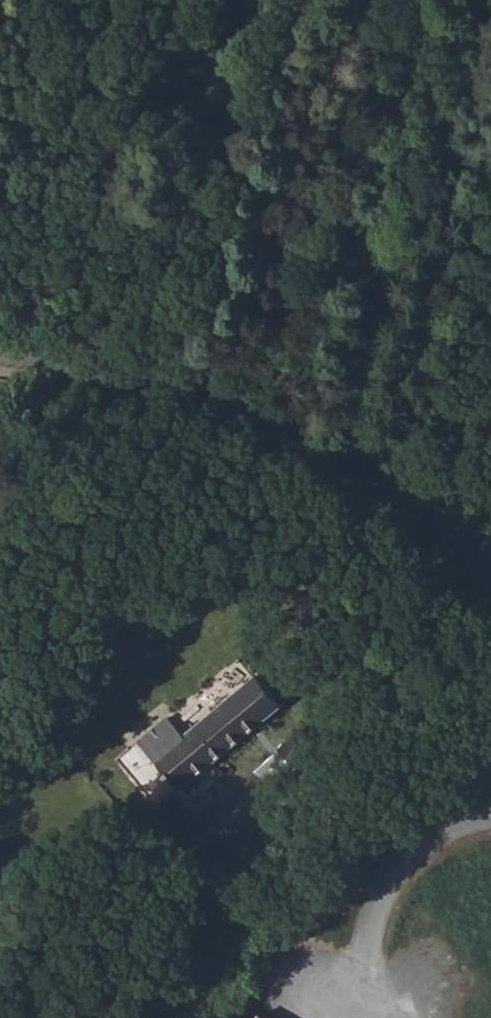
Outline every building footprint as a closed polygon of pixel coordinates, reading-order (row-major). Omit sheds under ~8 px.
[(167,716),(136,741),(140,745),(156,763),(178,791),(280,707),(256,678),(206,720),(186,737),(174,724),(167,716)] [(195,707),(174,724),(186,737),(206,720),(195,707)]
